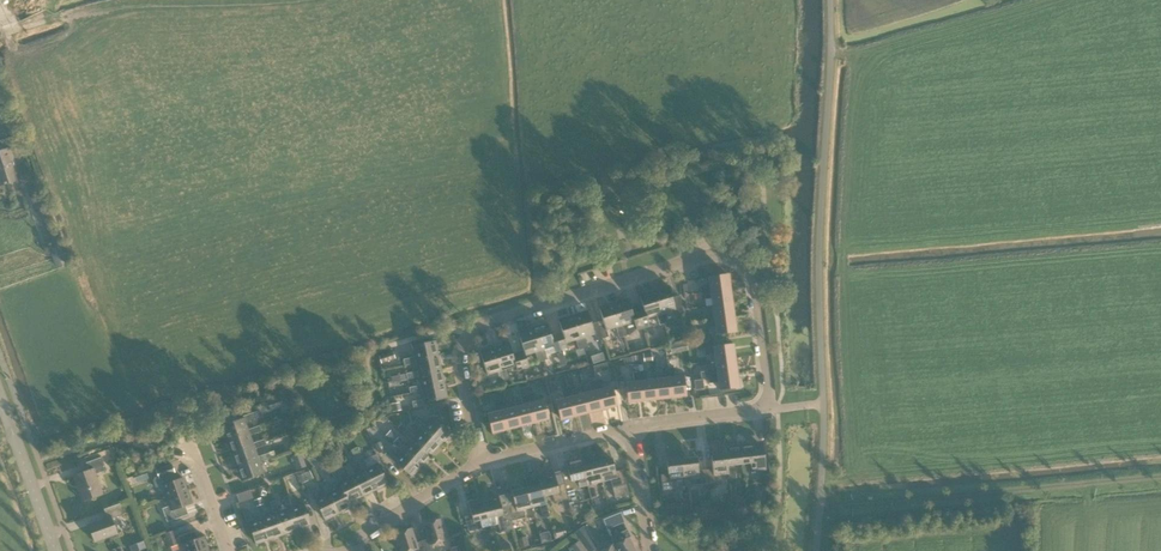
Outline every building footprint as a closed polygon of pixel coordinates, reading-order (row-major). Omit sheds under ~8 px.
[(5,114),(0,115),(0,129),(2,135),(16,131),(10,112),(5,114)] [(18,146),(15,137),(0,141),(0,183),(0,185),(21,178),(11,148),(18,146)] [(60,246),(53,249),(49,250),(57,270),(67,267),(60,246)] [(700,288),(701,293),(729,289),(728,275),(709,278),(710,286),(700,288)] [(664,324),(668,323),(665,313),(675,310),(667,286),(653,291),(664,324)] [(712,298),(713,306),(731,304),(729,289),(701,293),(702,299),(712,298)] [(659,326),(664,324),(653,291),(639,295),(643,308),(637,310),(643,327),(649,326),(646,318),(656,315),(659,326)] [(627,299),(613,303),(624,336),(628,335),(628,336),(630,335),(637,329),(643,327),(637,310),(631,312),(627,299)] [(619,338),(624,336),(613,303),(599,307),(603,321),(597,322),(600,332),(602,339),(608,337),(606,330),(615,327),(619,338)] [(704,316),(705,321),(733,317),(731,304),(713,306),(714,314),(704,316)] [(602,339),(600,332),(597,322),(591,324),(587,311),(572,315),(582,348),(587,347),(584,337),(594,334),(596,341),(602,339)] [(578,350),(582,348),(572,315),(558,320),(562,333),(556,335),(562,350),(567,349),(565,343),(575,340),(578,350)] [(733,317),(705,321),(706,328),(716,326),(717,334),(735,332),(733,317)] [(546,323),(532,328),(543,361),(548,360),(546,355),(562,350),(556,335),(550,336),(546,323)] [(525,355),(535,352),(538,363),(543,361),(532,328),(517,332),(520,339),(523,350),(512,353),(508,342),(494,346),(505,380),(510,379),(507,368),(515,366),(517,371),(529,367),(525,355)] [(405,365),(416,363),(416,361),(439,356),(436,341),(413,346),(415,357),(403,359),(405,365)] [(714,354),(716,362),(735,359),(733,345),(705,349),(705,355),(714,354)] [(501,381),(505,380),(494,346),(480,351),(484,364),(475,366),(480,383),(489,380),(488,374),(497,371),(501,381)] [(379,356),(382,363),(395,359),(393,352),(379,356)] [(643,354),(644,363),(652,362),(651,354),(643,354)] [(419,377),(419,375),(442,370),(439,356),(416,361),(416,363),(418,371),(406,373),(407,379),(419,377)] [(736,373),(735,359),(716,362),(717,370),(700,372),(701,378),(708,377),(736,373)] [(607,364),(593,367),(595,374),(608,370),(607,364)] [(634,373),(639,373),(638,364),(631,365),(632,373),(634,373)] [(672,369),(667,370),(670,398),(685,396),(682,377),(674,378),(672,369)] [(411,394),(422,391),(422,389),(445,385),(442,370),(419,375),(419,377),(421,385),(409,388),(411,394)] [(656,399),(670,398),(667,370),(661,370),(662,380),(654,381),(656,399)] [(643,401),(656,399),(654,381),(646,382),(645,372),(639,373),(643,401)] [(407,379),(406,373),(391,377),(392,382),(400,380),(400,381),(407,379)] [(643,401),(639,373),(634,373),(635,383),(625,384),(628,403),(643,401)] [(736,373),(708,377),(709,383),(718,382),(719,390),(738,388),(736,373)] [(550,387),(556,385),(554,378),(548,380),(550,387)] [(601,380),(595,382),(602,409),(616,406),(611,387),(604,389),(601,380)] [(589,413),(602,409),(595,382),(589,383),(592,392),(584,394),(589,413)] [(422,389),(422,391),(424,399),(412,402),(414,407),(426,405),(425,403),(448,398),(445,385),(422,389)] [(533,423),(548,419),(543,401),(535,403),(531,386),(525,388),(527,396),(533,423)] [(574,387),(567,389),(574,417),(589,413),(584,394),(576,396),(574,387)] [(533,423),(527,396),(525,388),(519,389),(523,406),(515,408),(519,426),(533,423)] [(560,420),(574,417),(567,389),(562,390),(564,399),(556,402),(560,420)] [(506,429),(519,426),(515,408),(507,410),(503,393),(498,394),(506,429)] [(506,429),(498,394),(492,396),(496,413),(487,415),(491,433),(506,429)] [(267,402),(270,410),(284,405),(280,397),(267,402)] [(393,412),(401,410),(399,402),(391,404),(393,412)] [(442,413),(440,405),(433,406),(435,415),(442,413)] [(227,439),(249,432),(248,430),(245,422),(256,418),(254,413),(243,417),(244,419),(222,426),(227,439)] [(422,431),(423,430),(440,445),(450,434),(433,419),(426,427),(417,418),(413,423),(422,431)] [(397,429),(413,442),(414,441),(431,456),(440,445),(423,430),(422,431),(417,437),(401,424),(397,429)] [(227,439),(232,453),(254,445),(253,444),(250,436),(261,432),(259,426),(248,430),(249,432),(227,439)] [(398,437),(390,431),(386,435),(394,442),(398,437)] [(254,445),(232,453),(236,466),(237,467),(259,459),(258,457),(255,449),(266,445),(264,440),(253,444),(254,445)] [(414,441),(413,442),(407,448),(398,440),(394,445),(403,453),(404,452),(421,467),(431,456),(414,441)] [(385,451),(380,442),(374,445),(379,454),(385,451)] [(740,444),(743,464),(751,463),(752,472),(766,470),(763,442),(743,444),(743,443),(740,444)] [(726,454),(729,474),(728,474),(729,479),(736,479),(734,465),(743,464),(740,444),(737,444),(737,445),(725,446),(726,454)] [(421,467),(404,452),(403,453),(397,459),(388,451),(384,455),(394,464),(395,462),(412,477),(421,467)] [(237,467),(236,466),(241,481),(264,473),(260,463),(271,459),(269,453),(258,457),(259,459),(237,467)] [(306,467),(301,453),(291,456),(296,470),(306,467)] [(708,485),(721,484),(720,475),(728,474),(729,474),(726,454),(724,454),(724,455),(711,456),(713,469),(706,470),(708,485)] [(96,474),(107,470),(102,457),(87,463),(89,470),(73,476),(82,501),(103,494),(96,474)] [(566,461),(568,470),(561,471),(564,484),(568,499),(572,514),(579,512),(574,489),(588,485),(583,466),(581,457),(578,458),(566,461)] [(358,460),(363,471),(365,470),(374,491),(388,484),(379,464),(368,469),(363,458),(358,460)] [(684,479),(693,478),(694,487),(708,485),(706,470),(699,471),(697,458),(685,459),(685,458),(682,459),(684,479)] [(623,470),(616,472),(613,459),(601,462),(600,461),(598,462),(603,482),(610,480),(615,498),(629,495),(623,470)] [(661,475),(663,490),(677,489),(676,480),(684,479),(682,459),(679,459),(679,460),(667,461),(668,474),(661,475)] [(588,485),(591,498),(597,497),(594,484),(603,482),(598,462),(595,462),(595,463),(583,466),(588,485)] [(365,470),(363,471),(355,475),(350,464),(345,466),(350,477),(352,476),(361,497),(374,491),(365,470)] [(165,490),(167,497),(187,490),(182,476),(176,479),(174,473),(175,473),(172,465),(156,470),(158,477),(153,479),(156,488),(158,487),(159,488),(159,490),(161,490),(162,491),(163,491),(165,490)] [(341,486),(342,486),(349,503),(361,497),(352,476),(350,477),(342,480),(337,470),(332,473),(337,483),(339,482),(341,486)] [(297,477),(301,484),(313,479),(310,471),(297,477)] [(564,484),(557,486),(554,473),(542,476),(542,475),(539,476),(541,485),(544,496),(545,496),(552,494),(554,502),(568,499),(564,484)] [(302,489),(295,474),(286,478),(293,494),(302,489)] [(321,483),(326,494),(328,493),(338,514),(352,508),(349,503),(342,486),(341,486),(331,491),(326,480),(321,483)] [(527,488),(532,508),(540,506),(543,519),(550,517),(545,496),(544,496),(541,485),(530,488),(530,487),(527,488)] [(338,514),(328,493),(326,494),(318,497),(313,486),(308,489),(313,500),(315,499),(325,520),(338,514)] [(526,518),(524,510),(532,508),(527,488),(524,488),(524,489),(512,492),(515,505),(509,507),(512,521),(526,518)] [(187,490),(167,497),(170,505),(166,506),(164,511),(167,521),(189,514),(186,505),(192,503),(187,490)] [(239,503),(253,498),(250,490),(237,494),(239,503)] [(287,508),(289,508),(296,530),(311,525),(303,503),(293,506),(289,495),(283,497),(287,508)] [(499,525),(501,532),(514,529),(512,521),(509,507),(502,508),(499,496),(499,495),(486,498),(483,498),(488,518),(497,516),(499,525)] [(262,505),(263,504),(261,498),(254,500),(256,506),(262,505)] [(483,498),(481,499),(481,500),(469,503),(472,516),(465,517),(469,532),(482,529),(480,520),(488,518),(483,498)] [(274,513),(276,512),(283,534),(296,530),(289,508),(287,508),(279,511),(275,500),(270,502),(274,513)] [(113,518),(124,514),(120,503),(104,509),(107,518),(88,525),(94,542),(118,533),(113,518)] [(666,514),(677,513),(676,503),(665,504),(666,514)] [(256,506),(260,518),(262,517),(269,539),(283,534),(276,512),(274,513),(266,516),(262,505),(256,506)] [(593,508),(595,515),(602,513),(600,506),(593,508)] [(269,539),(262,517),(260,518),(252,521),(248,509),(243,511),(247,522),(249,522),(256,543),(269,539)] [(618,511),(602,517),(606,525),(621,519),(618,511)] [(422,541),(426,550),(434,550),(432,544),(447,539),(441,519),(425,524),(429,538),(422,541)] [(588,550),(592,550),(598,547),(584,526),(575,533),(588,550)] [(556,537),(566,535),(564,527),(554,530),(556,537)] [(422,541),(416,542),(412,528),(395,534),(401,550),(412,550),(418,549),(419,550),(426,550),(422,541)] [(631,537),(628,529),(627,530),(627,531),(612,538),(611,537),(611,538),(614,545),(617,550),(636,550),(630,538),(631,537)] [(178,544),(173,531),(166,533),(171,547),(178,544)] [(186,550),(203,550),(208,549),(203,535),(197,537),(195,531),(179,536),(181,543),(183,542),(186,550)] [(552,541),(550,534),(540,537),(542,544),(552,541)] [(518,538),(520,549),(529,547),(527,536),(518,538)] [(138,550),(146,548),(143,541),(136,544),(138,550)] [(575,550),(585,550),(579,543),(572,547),(575,550)]
